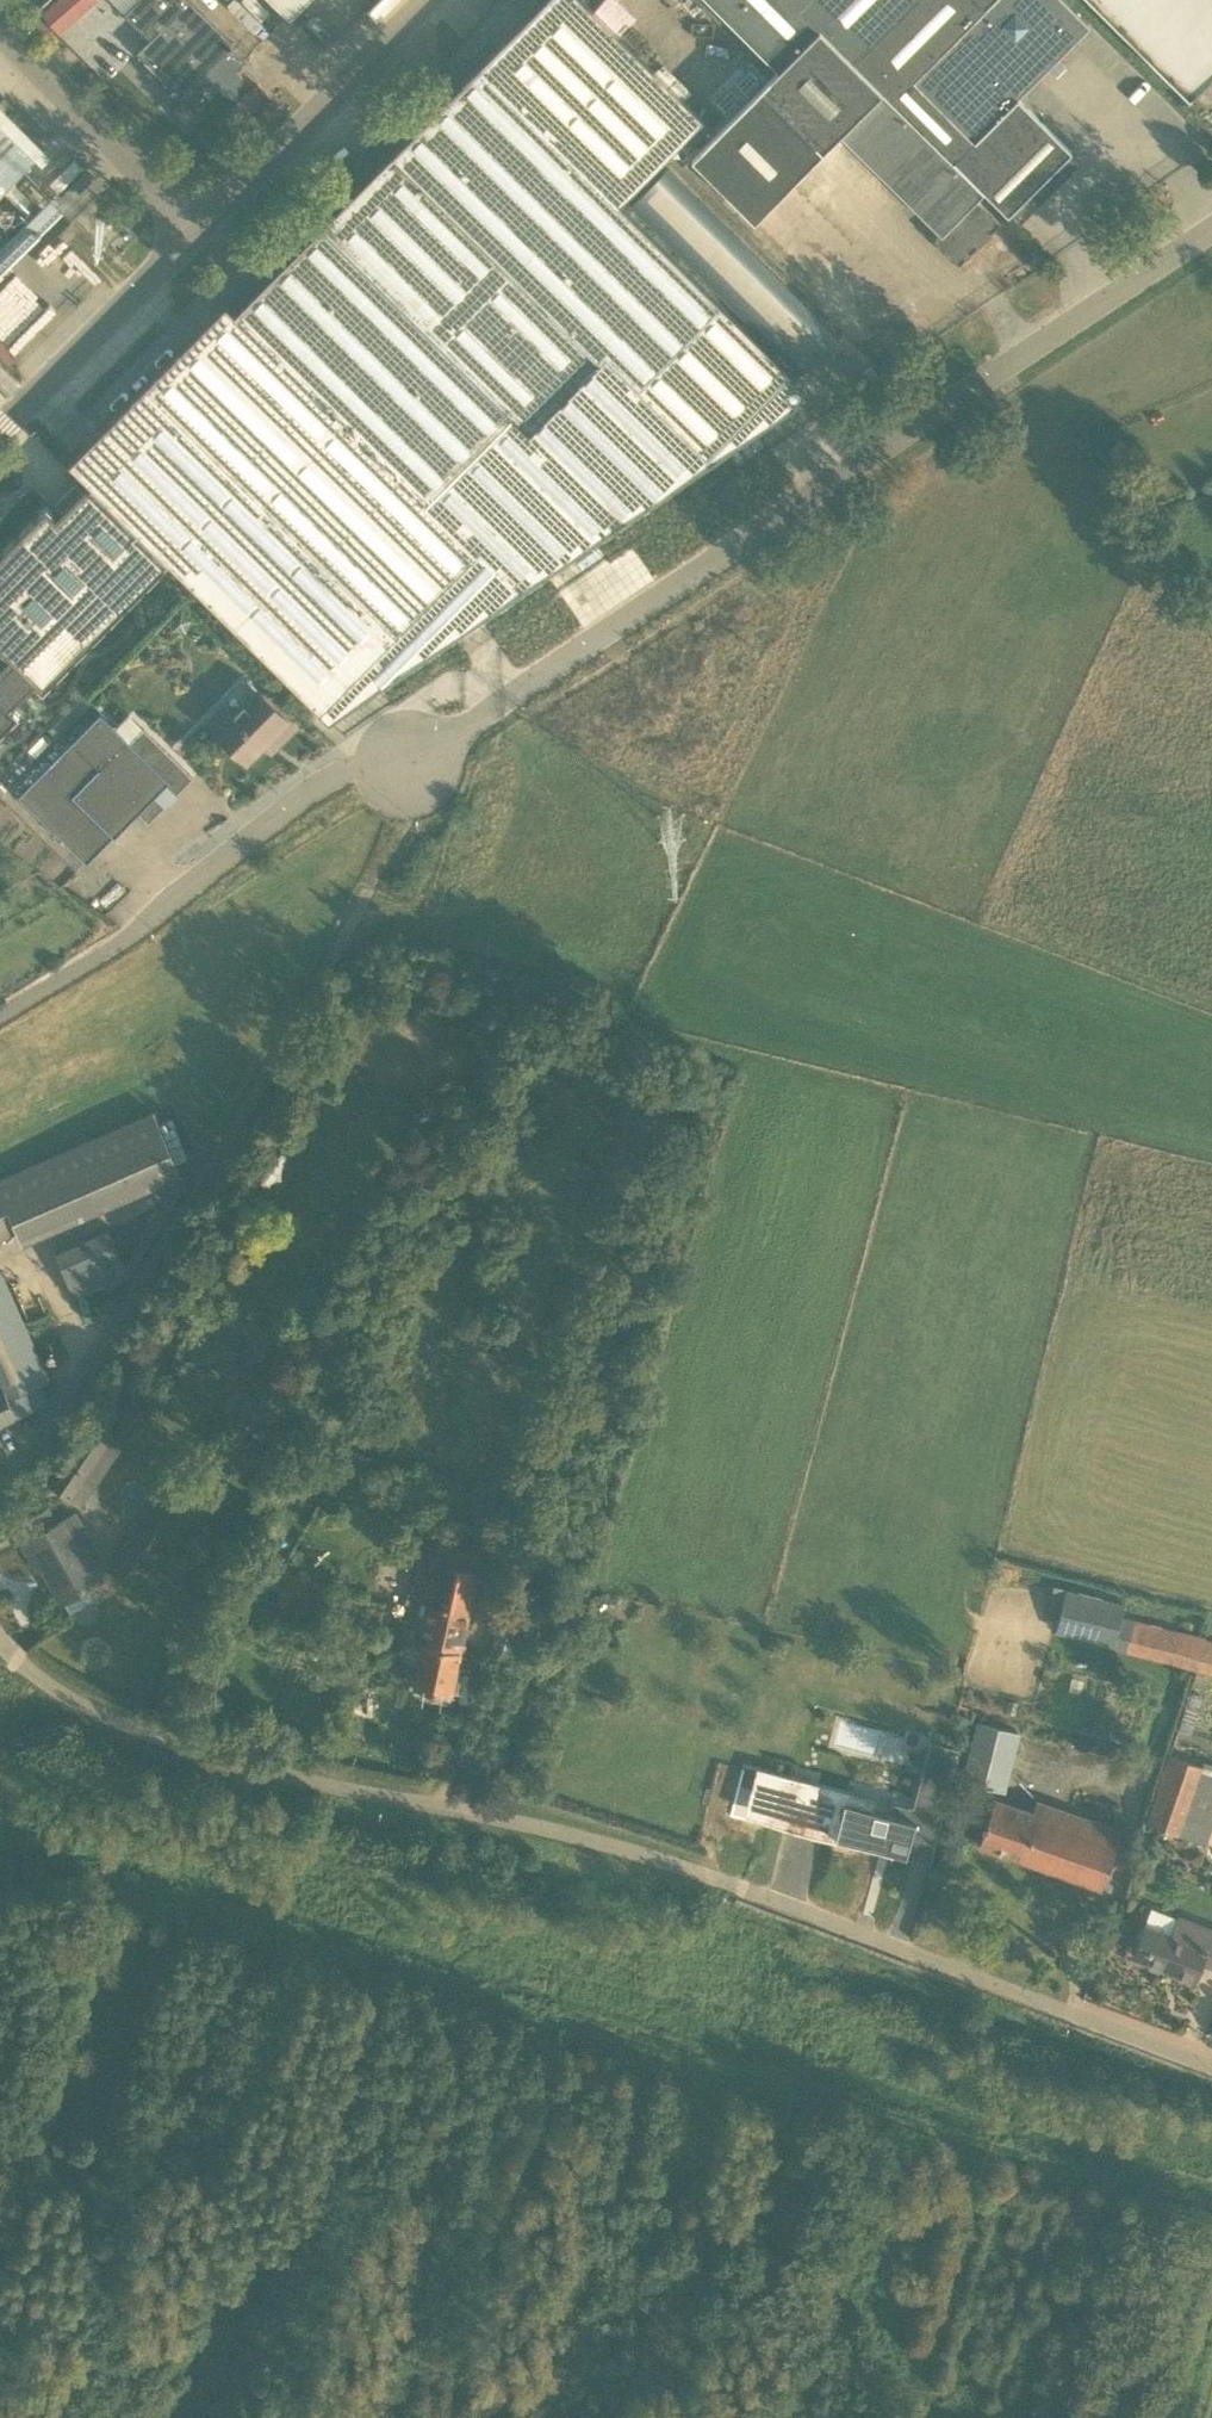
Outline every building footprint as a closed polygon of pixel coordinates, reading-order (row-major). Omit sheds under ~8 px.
[(44,14),(61,33),(99,0),(60,0),(44,14)] [(244,304),(235,313),(226,304),(144,387),(71,462),(167,556),(322,710),(395,634),(477,551),(473,547),(505,515),(534,543),(589,488),(587,485),(595,477),(596,478),(619,454),(561,400),(607,353),(709,454),(791,372),(620,202),(704,118),(585,0),(549,0),(483,66),(394,153),(244,304)] [(238,96),(237,85),(240,84),(242,81),(243,77),(241,73),(237,69),(247,60),(232,45),(234,42),(191,0),(139,0),(136,3),(236,96),(238,96)] [(306,0),(273,0),(290,17),(306,0)] [(780,70),(819,30),(881,92),(954,161),(984,191),(1008,214),(1071,151),(1017,97),(1082,33),(1089,26),(1064,0),(710,0),(780,70)] [(1190,96),(1211,74),(1211,0),(1094,0),(1190,96)] [(236,96),(136,3),(125,14),(150,38),(137,52),(183,97),(185,94),(199,108),(219,87),(225,93),(230,95),(236,96)] [(954,161),(881,92),(819,30),(780,70),(691,159),(753,221),(838,134),(940,233),(934,239),(959,263),(1001,222),(977,198),(984,191),(954,161)] [(58,233),(71,221),(86,206),(0,121),(0,292),(58,233)] [(629,205),(802,370),(840,330),(667,165),(629,205)] [(67,242),(68,242),(80,230),(71,221),(58,233),(67,242)] [(44,690),(170,562),(93,485),(57,522),(48,513),(0,561),(0,732),(17,714),(4,701),(29,675),(44,690)] [(296,727),(258,687),(229,716),(221,709),(208,722),(216,730),(247,762),(274,734),(281,741),(296,727)] [(130,740),(101,711),(19,794),(87,861),(114,834),(115,835),(138,812),(148,821),(193,776),(144,727),(130,740)] [(12,1230),(17,1245),(171,1178),(145,1120),(0,1179),(0,1235),(12,1230)] [(251,1171),(277,1188),(288,1171),(263,1153),(251,1171)] [(55,1250),(75,1296),(130,1272),(109,1225),(55,1250)] [(49,1401),(40,1383),(50,1379),(2,1270),(0,1271),(0,1423),(49,1401)] [(288,1407),(248,1386),(231,1419),(271,1439),(288,1407)] [(81,1503),(114,1454),(83,1433),(49,1481),(81,1503)] [(66,1517),(59,1521),(50,1527),(41,1512),(15,1527),(38,1568),(45,1564),(65,1600),(88,1587),(104,1578),(95,1564),(104,1558),(91,1536),(81,1543),(66,1517)] [(148,1570),(158,1553),(148,1548),(160,1529),(142,1518),(112,1568),(130,1579),(138,1565),(148,1570)] [(422,1539),(411,1588),(415,1589),(410,1610),(466,1621),(480,1550),(422,1539)] [(1191,1667),(1199,1635),(1122,1615),(1125,1602),(1067,1587),(1056,1633),(1191,1667)] [(466,1621),(410,1610),(409,1619),(405,1618),(400,1639),(407,1641),(404,1656),(421,1659),(416,1684),(452,1691),(466,1621)] [(1191,1667),(1211,1672),(1211,1639),(1199,1635),(1191,1667)] [(1190,1734),(1204,1695),(1192,1691),(1179,1730),(1190,1734)] [(1005,1789),(1020,1732),(977,1720),(962,1777),(1005,1789)] [(1178,1835),(1202,1766),(1166,1753),(1143,1823),(1178,1835)] [(923,1792),(947,1798),(953,1774),(929,1768),(923,1792)] [(838,1831),(837,1835),(906,1854),(912,1831),(921,1834),(927,1811),(909,1806),(907,1817),(873,1808),(848,1801),(849,1797),(745,1769),(736,1804),(838,1831)] [(1122,1827),(1036,1798),(1032,1811),(995,1799),(980,1843),(1102,1886),(1122,1827)] [(1173,1917),(1168,1933),(1143,1926),(1133,1953),(1174,1969),(1173,1971),(1196,1980),(1203,1961),(1211,1965),(1211,1929),(1173,1917)]
